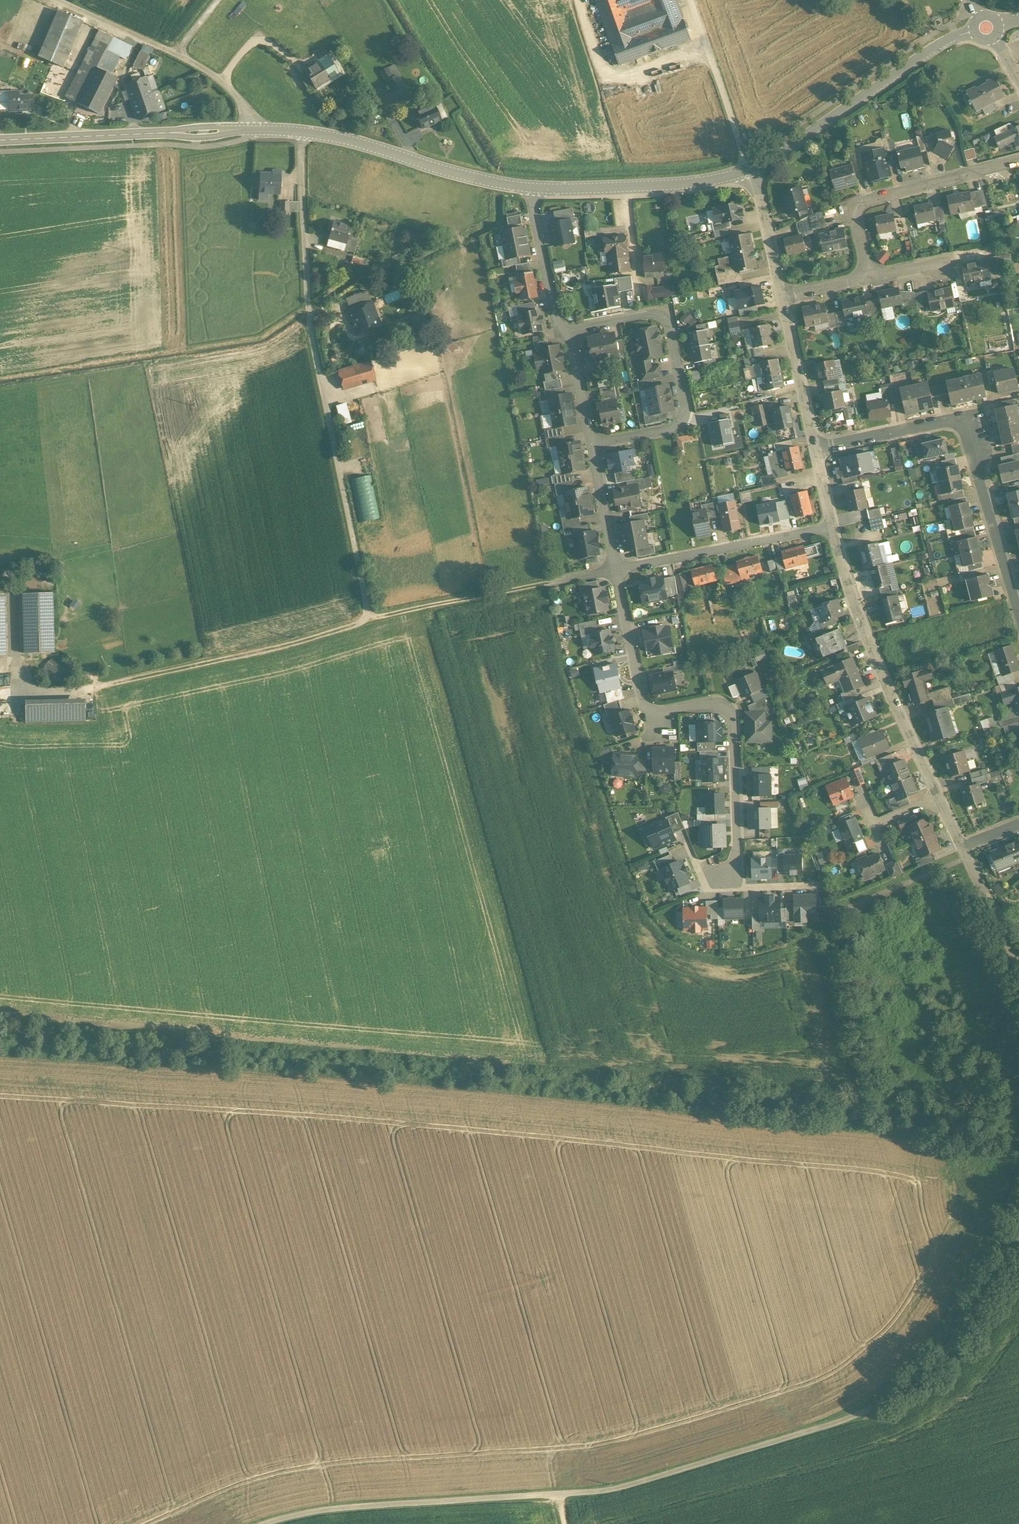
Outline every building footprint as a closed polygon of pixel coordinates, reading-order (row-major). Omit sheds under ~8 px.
[(619,65),(642,57),(628,19),(622,0),(596,0),(619,65)] [(628,19),(640,15),(654,53),(660,51),(646,13),(654,10),(650,0),(622,0),(628,19)] [(654,10),(646,13),(660,51),(691,39),(677,0),(650,0),(654,10)] [(83,22),(59,12),(39,57),(63,67),(83,22)] [(640,15),(628,19),(642,57),(654,53),(640,15)] [(84,62),(110,75),(119,56),(125,44),(100,31),(84,62)] [(132,47),(125,44),(119,56),(126,59),(132,47)] [(150,56),(141,51),(133,67),(143,70),(150,56)] [(110,75),(84,62),(66,97),(99,113),(116,78),(110,75)] [(321,85),(331,79),(321,62),(306,71),(313,83),(318,80),(321,85)] [(397,75),(393,78),(387,69),(381,72),(393,92),(399,89),(403,86),(397,75)] [(313,83),(306,71),(300,76),(306,87),(313,83)] [(131,101),(151,94),(145,77),(125,84),(131,101)] [(995,78),(987,82),(988,85),(983,88),(982,86),(977,89),(976,87),(966,92),(976,112),(982,109),(994,103),(1005,97),(995,78)] [(9,93),(0,93),(0,110),(10,109),(9,93)] [(10,111),(30,110),(29,96),(19,97),(19,93),(9,93),(10,109),(10,111)] [(151,94),(131,101),(137,119),(158,113),(151,94)] [(109,106),(114,122),(129,117),(124,102),(109,106)] [(440,102),(434,105),(441,121),(447,118),(440,102)] [(994,103),(982,109),(985,115),(997,109),(994,103)] [(441,121),(434,105),(415,113),(421,127),(423,128),(441,121)] [(1008,125),(995,131),(998,137),(1011,131),(1008,125)] [(995,138),(999,148),(1015,141),(1017,146),(1018,145),(1018,127),(1011,131),(998,137),(995,138)] [(950,130),(938,133),(940,141),(939,140),(939,141),(940,142),(934,152),(942,156),(948,160),(955,148),(952,147),(954,143),(950,130)] [(923,135),(917,137),(919,146),(921,153),(927,151),(923,135)] [(887,138),(881,140),(883,149),(884,149),(885,153),(891,152),(891,151),(887,138)] [(881,140),(860,145),(863,155),(883,149),(881,140)] [(908,149),(907,150),(908,151),(899,154),(898,152),(897,152),(900,161),(901,169),(905,168),(907,172),(925,168),(921,153),(919,146),(917,147),(918,148),(909,150),(908,149)] [(883,149),(863,155),(866,168),(870,182),(891,176),(885,153),(884,149),(883,149)] [(974,149),(965,151),(967,161),(977,158),(974,149)] [(897,150),(891,151),(891,152),(892,156),(893,161),(894,163),(900,161),(897,152),(897,150)] [(942,156),(934,152),(927,153),(931,166),(940,163),(940,160),(942,156)] [(863,155),(857,156),(860,170),(866,168),(863,155)] [(857,156),(850,158),(852,166),(853,166),(854,172),(860,170),(857,156)] [(852,166),(830,172),(835,190),(857,184),(854,172),(853,166),(852,166)] [(272,174),(261,174),(260,192),(279,193),(280,175),(272,175),(272,174)] [(801,188),(783,192),(789,215),(799,212),(807,210),(807,209),(801,188)] [(983,191),(971,194),(973,205),(986,203),(983,191)] [(970,192),(947,197),(951,215),(959,214),(974,211),(973,205),(971,194),(970,192)] [(298,202),(281,202),(281,212),(298,212),(298,202)] [(736,204),(720,208),(714,210),(717,222),(717,223),(723,221),(724,223),(730,221),(742,219),(742,216),(743,216),(742,210),(740,211),(740,208),(737,208),(736,204)] [(931,204),(924,206),(915,207),(916,214),(918,223),(926,222),(935,220),(932,204),(931,204)] [(573,208),(554,212),(556,223),(570,221),(575,220),(573,208)] [(807,210),(799,212),(801,221),(809,217),(814,215),(812,208),(807,209),(807,210)] [(943,209),(935,211),(936,214),(938,213),(940,224),(946,223),(943,209)] [(814,215),(809,217),(811,227),(812,230),(826,227),(822,211),(814,215)] [(974,211),(959,214),(960,220),(976,217),(974,211)] [(893,214),(876,218),(878,224),(877,224),(879,234),(897,231),(895,222),(893,214)] [(521,215),(507,218),(509,230),(514,229),(513,226),(523,225),(521,215)] [(809,217),(801,221),(796,223),(798,230),(811,227),(809,217)] [(905,219),(899,221),(902,232),(908,231),(905,219)] [(556,223),(551,224),(553,230),(551,232),(552,236),(554,237),(556,246),(570,243),(574,242),(570,221),(556,223)] [(723,221),(717,223),(717,222),(712,223),(714,231),(728,228),(731,228),(730,221),(724,223),(723,221)] [(341,224),(333,222),(329,238),(340,242),(340,241),(346,243),(347,243),(348,239),(351,227),(341,224)] [(504,246),(528,241),(525,227),(514,229),(509,230),(502,232),(504,246)] [(811,227),(798,230),(799,236),(802,236),(813,233),(812,230),(811,227)] [(728,228),(714,231),(715,238),(729,235),(728,228)] [(844,228),(835,230),(836,231),(819,235),(823,253),(848,248),(844,230),(844,228)] [(749,234),(730,238),(734,256),(753,251),(751,242),(750,242),(748,235),(749,234)] [(1007,235),(1000,236),(1002,244),(1008,243),(1007,235)] [(627,236),(604,239),(606,253),(607,253),(608,263),(609,274),(631,271),(627,236)] [(799,236),(785,240),(788,255),(806,251),(802,236),(799,236)] [(344,250),(346,243),(340,241),(340,242),(329,238),(327,245),(344,250)] [(347,243),(346,243),(344,250),(354,252),(357,241),(348,239),(347,243)] [(528,241),(504,246),(507,259),(519,257),(531,255),(528,241)] [(753,251),(734,256),(735,262),(734,262),(736,271),(736,272),(740,271),(745,270),(757,268),(755,259),(754,254),(753,251)] [(662,255),(644,257),(645,272),(654,271),(664,270),(662,255)] [(734,256),(723,258),(726,271),(724,271),(725,273),(727,273),(736,271),(734,262),(735,262),(734,256)] [(997,256),(987,258),(988,261),(991,274),(1000,272),(997,256)] [(363,259),(353,257),(352,262),(362,265),(363,259)] [(519,257),(507,259),(502,260),(503,268),(511,266),(516,265),(521,264),(519,257)] [(723,258),(713,260),(717,275),(725,273),(724,271),(726,271),(723,258)] [(555,270),(565,268),(564,260),(554,261),(555,270)] [(988,261),(963,266),(962,266),(966,285),(967,284),(977,282),(992,279),(991,274),(988,261)] [(521,264),(516,265),(516,266),(518,276),(532,273),(530,263),(521,264)] [(736,271),(727,273),(729,283),(742,280),(740,271),(736,272),(736,271)] [(532,273),(518,276),(520,283),(516,284),(517,293),(522,292),(523,299),(537,296),(532,273)] [(725,273),(717,275),(719,286),(729,283),(727,273),(725,273)] [(632,276),(615,279),(616,285),(616,293),(619,292),(633,289),(632,276)] [(738,282),(728,284),(728,285),(729,290),(730,291),(740,289),(738,282)] [(612,285),(604,287),(604,286),(598,287),(597,287),(591,288),(593,296),(594,296),(597,311),(621,307),(619,299),(620,299),(619,292),(616,293),(616,285),(612,286),(612,285)] [(659,288),(652,289),(652,286),(644,287),(645,300),(653,300),(666,297),(666,291),(659,291),(659,288)] [(760,286),(735,292),(736,297),(739,310),(757,306),(764,304),(760,286)] [(951,288),(928,293),(930,303),(932,312),(956,306),(951,288)] [(899,289),(879,293),(882,308),(892,306),(902,304),(901,297),(899,289)] [(346,300),(350,310),(372,302),(368,291),(346,300)] [(928,291),(915,294),(917,306),(930,303),(928,293),(928,291)] [(901,297),(902,304),(903,309),(917,306),(915,294),(901,297)] [(855,299),(842,301),(844,311),(846,319),(847,319),(868,314),(869,314),(866,302),(865,297),(855,299)] [(873,300),(866,302),(869,314),(868,314),(869,320),(869,321),(878,319),(873,300)] [(381,325),(372,302),(350,310),(346,311),(355,335),(369,330),(372,329),(381,325)] [(534,302),(517,306),(519,315),(520,315),(520,314),(536,311),(534,302)] [(825,304),(802,309),(806,327),(828,322),(829,322),(827,314),(825,304)] [(757,306),(739,310),(740,316),(758,312),(757,306)] [(892,306),(882,308),(885,319),(887,320),(890,319),(891,318),(891,313),(894,313),(892,306)] [(536,311),(520,314),(520,315),(522,321),(520,322),(521,328),(523,327),(524,334),(544,330),(543,324),(544,323),(543,317),(541,318),(540,311),(536,311)] [(680,318),(685,324),(694,318),(689,311),(680,318)] [(844,311),(835,313),(838,327),(848,325),(847,319),(846,319),(844,311)] [(835,313),(827,314),(829,322),(828,322),(830,329),(838,327),(835,313)] [(868,314),(847,319),(848,325),(869,320),(868,314)] [(739,322),(729,324),(731,334),(741,332),(739,322)] [(696,326),(698,332),(706,330),(709,329),(708,323),(696,326)] [(769,325),(751,329),(755,348),(763,346),(773,344),(769,325)] [(637,331),(635,332),(637,342),(633,342),(630,346),(632,353),(635,356),(640,355),(641,360),(641,361),(651,359),(662,357),(660,343),(661,343),(661,342),(660,343),(658,335),(660,335),(660,334),(658,334),(657,327),(637,331)] [(748,350),(755,348),(751,329),(744,330),(748,350)] [(709,345),(706,330),(698,332),(689,333),(691,345),(688,346),(689,349),(709,345)] [(614,333),(601,336),(606,358),(618,356),(619,355),(616,341),(614,333)] [(601,336),(588,339),(591,350),(593,361),(606,358),(601,336)] [(623,339),(616,341),(619,355),(618,356),(619,358),(626,357),(623,339)] [(990,342),(992,348),(1008,345),(1007,339),(990,342)] [(448,351),(462,347),(460,340),(446,343),(448,351)] [(548,341),(535,343),(536,351),(540,350),(540,349),(549,348),(548,341)] [(712,360),(709,345),(689,349),(690,352),(692,351),(695,363),(704,361),(712,360)] [(549,348),(540,349),(540,350),(541,355),(535,356),(538,369),(544,367),(545,373),(557,371),(564,370),(559,346),(549,348)] [(763,346),(755,348),(748,350),(749,352),(750,358),(765,354),(763,346)] [(591,350),(583,352),(587,370),(595,368),(593,361),(591,350)] [(750,358),(749,358),(750,366),(760,364),(760,363),(766,362),(765,354),(750,358)] [(651,359),(641,361),(641,360),(638,361),(641,375),(644,375),(645,380),(654,379),(663,377),(660,365),(652,367),(651,359)] [(715,359),(712,360),(704,361),(705,367),(716,365),(715,359)] [(766,362),(760,363),(760,364),(763,377),(781,373),(778,360),(779,360),(778,359),(766,362)] [(837,378),(839,377),(842,377),(838,360),(833,361),(837,378)] [(833,361),(816,364),(820,382),(824,381),(837,378),(833,361)] [(370,363),(338,372),(343,389),(375,380),(370,363)] [(760,364),(750,366),(751,368),(752,372),(752,374),(753,379),(763,377),(760,364)] [(994,374),(996,383),(999,393),(1018,389),(1018,387),(1015,369),(995,374),(994,374)] [(557,371),(545,373),(546,382),(558,379),(557,371)] [(994,371),(987,372),(990,385),(996,383),(994,374),(995,374),(994,371)] [(781,373),(763,377),(764,384),(765,390),(766,391),(772,389),(784,386),(781,373)] [(982,375),(947,383),(949,394),(952,404),(987,396),(982,375)] [(753,379),(755,392),(761,391),(759,385),(764,384),(763,377),(753,379)] [(837,378),(824,381),(825,387),(839,384),(841,384),(839,377),(837,378)] [(546,382),(544,382),(546,391),(562,387),(561,379),(558,379),(546,382)] [(654,379),(645,380),(638,382),(639,391),(647,390),(647,389),(656,387),(654,379)] [(947,383),(929,387),(932,398),(949,394),(947,383)] [(839,384),(825,387),(826,394),(840,391),(839,384)] [(929,384),(914,387),(920,411),(934,408),(932,398),(929,387),(929,384)] [(656,387),(647,389),(647,390),(649,402),(672,398),(671,390),(670,391),(669,387),(666,385),(656,387)] [(600,390),(603,403),(616,401),(617,401),(615,386),(600,389),(600,390)] [(546,391),(545,391),(546,399),(549,399),(549,398),(564,395),(562,387),(546,391)] [(892,387),(881,389),(883,400),(888,400),(889,406),(895,404),(893,392),(892,387)] [(914,387),(900,390),(903,403),(906,414),(920,411),(914,387)] [(761,391),(755,392),(757,400),(774,396),(772,389),(766,391),(765,390),(761,391)] [(847,389),(840,391),(844,408),(846,408),(851,407),(847,389)] [(900,390),(893,392),(895,404),(903,403),(900,390)] [(826,394),(823,394),(827,411),(844,408),(840,391),(826,394)] [(564,395),(549,398),(549,399),(552,414),(573,410),(572,403),(574,403),(572,394),(564,395)] [(672,398),(649,402),(651,414),(652,415),(661,413),(669,411),(671,411),(673,408),(673,405),(674,405),(672,398)] [(542,414),(550,413),(548,399),(540,401),(542,414)] [(1013,399),(1001,402),(1003,408),(1014,405),(1013,399)] [(883,400),(868,403),(871,420),(880,418),(882,419),(885,418),(887,417),(891,416),(889,406),(888,400),(883,400)] [(620,421),(617,401),(616,401),(603,403),(598,404),(600,416),(602,415),(604,425),(620,421)] [(337,404),(343,424),(352,421),(346,402),(337,404)] [(1003,408),(996,409),(999,422),(1017,417),(1015,405),(1014,405),(1003,408)] [(788,406),(773,409),(776,423),(778,431),(794,427),(788,406)] [(764,407),(753,410),(754,417),(757,416),(760,427),(768,425),(764,407)] [(851,407),(846,408),(846,409),(844,410),(846,421),(853,419),(851,407)] [(573,410),(552,414),(555,427),(555,428),(562,427),(576,424),(573,410)] [(661,413),(663,422),(666,421),(670,413),(669,411),(661,413)] [(661,413),(652,415),(651,414),(644,416),(646,425),(663,422),(661,413)] [(552,414),(542,416),(544,429),(555,427),(552,414)] [(999,422),(1001,433),(1018,429),(1018,424),(1017,417),(999,422)] [(729,419),(728,420),(721,421),(710,423),(715,447),(734,443),(729,419)] [(770,433),(778,431),(776,423),(768,425),(770,433)] [(555,427),(544,429),(546,439),(564,436),(562,427),(555,428),(555,427)] [(1001,433),(1004,445),(1011,444),(1018,442),(1018,429),(1001,433)] [(699,434),(677,438),(679,451),(685,450),(683,443),(700,440),(699,434)] [(564,436),(546,439),(548,449),(559,447),(559,446),(565,445),(564,436)] [(945,439),(923,444),(926,456),(926,459),(948,454),(945,439)] [(790,440),(775,444),(776,450),(792,446),(790,440)] [(565,445),(559,446),(559,447),(561,460),(583,456),(582,450),(582,449),(581,449),(580,442),(565,445)] [(923,444),(915,445),(918,458),(926,456),(923,444)] [(798,447),(771,453),(776,476),(777,479),(789,476),(788,472),(803,468),(798,447)] [(900,449),(892,451),(895,463),(903,462),(900,449)] [(622,452),(617,453),(617,454),(609,455),(610,461),(609,462),(610,468),(610,469),(611,468),(612,473),(615,472),(627,470),(626,466),(634,465),(631,451),(623,453),(622,452)] [(867,453),(841,459),(842,467),(843,468),(846,468),(848,476),(848,477),(860,475),(872,472),(867,453)] [(583,456),(561,460),(564,473),(564,474),(571,472),(585,470),(584,463),(584,462),(583,456)] [(1004,457),(1006,466),(1011,464),(1013,463),(1012,456),(1004,457)] [(955,458),(942,462),(944,469),(957,465),(955,458)] [(1011,464),(1006,466),(1000,467),(1000,466),(999,466),(1003,483),(1004,483),(1003,482),(1018,478),(1018,462),(1013,463),(1011,464)] [(944,469),(936,470),(939,483),(961,478),(958,465),(957,465),(944,469)] [(842,467),(835,469),(838,480),(842,479),(842,478),(848,476),(846,468),(843,468),(842,467)] [(627,470),(615,472),(617,484),(627,482),(635,480),(634,477),(633,472),(627,473),(627,470)] [(571,472),(564,474),(564,473),(553,475),(555,485),(573,481),(571,472)] [(860,475),(848,477),(848,476),(842,478),(842,479),(843,484),(861,480),(860,475)] [(776,476),(761,480),(763,488),(775,485),(778,484),(777,479),(776,476)] [(373,477),(350,482),(358,523),(382,518),(373,477)] [(635,480),(627,482),(628,487),(638,486),(639,490),(646,489),(644,478),(635,480)] [(961,478),(939,483),(942,495),(950,493),(963,490),(961,478)] [(573,481),(555,485),(557,496),(565,494),(565,492),(575,490),(573,481)] [(1007,487),(1008,493),(1018,491),(1018,485),(1007,487)] [(628,487),(614,490),(617,504),(618,504),(619,509),(620,513),(628,511),(628,507),(641,505),(639,490),(638,486),(628,487)] [(575,490),(565,492),(565,494),(567,506),(592,501),(591,498),(590,498),(588,488),(575,490)] [(773,489),(761,492),(763,498),(775,496),(773,489)] [(863,489),(846,493),(850,512),(868,508),(863,489)] [(963,490),(950,493),(952,500),(965,497),(963,490)] [(1008,493),(1011,506),(1018,504),(1018,491),(1008,493)] [(807,492),(791,496),(796,517),(812,513),(807,492)] [(754,501),(758,525),(783,521),(779,497),(754,501)] [(965,497),(952,500),(953,506),(967,502),(966,497),(965,497)] [(592,501),(567,506),(570,517),(570,519),(580,517),(593,514),(592,504),(593,504),(592,501)] [(720,501),(713,503),(716,518),(722,516),(719,504),(720,504),(720,501)] [(720,504),(719,504),(722,516),(725,532),(741,529),(735,501),(720,504)] [(953,506),(950,507),(953,519),(971,515),(968,503),(968,502),(967,502),(953,506)] [(713,503),(701,505),(702,511),(706,510),(708,519),(716,518),(713,503)] [(1011,506),(1014,519),(1018,518),(1018,504),(1011,506)] [(886,507),(880,508),(882,517),(888,515),(886,507)] [(880,508),(867,511),(869,520),(870,519),(882,517),(880,508)] [(702,511),(692,513),(696,538),(711,535),(708,519),(706,510),(702,511)] [(648,513),(630,517),(631,523),(643,521),(643,522),(649,521),(648,513)] [(971,515),(953,519),(956,531),(955,531),(956,532),(959,531),(974,527),(974,526),(971,515)] [(580,517),(570,519),(570,517),(562,518),(564,530),(573,528),(582,526),(580,517)] [(882,517),(870,519),(873,531),(884,529),(882,517)] [(953,519),(945,521),(948,533),(956,532),(955,531),(956,531),(953,519)] [(631,523),(621,525),(622,532),(624,538),(646,534),(643,522),(643,521),(631,523)] [(582,526),(573,528),(574,535),(592,532),(590,525),(582,526)] [(974,527),(959,531),(960,536),(961,536),(975,532),(974,527)] [(592,532),(574,535),(577,553),(576,555),(576,559),(579,560),(582,560),(584,557),(585,557),(597,555),(599,554),(598,547),(599,546),(598,539),(596,539),(595,531),(592,532)] [(975,532),(961,536),(962,541),(976,537),(975,532)] [(646,534),(624,538),(626,551),(636,549),(648,547),(648,546),(646,534)] [(962,541),(959,542),(962,554),(980,550),(977,538),(977,537),(976,537),(962,541)] [(883,564),(886,564),(894,562),(889,542),(878,545),(883,564)] [(821,543),(805,546),(808,557),(823,553),(821,543)] [(878,543),(859,548),(865,569),(871,568),(883,564),(878,545),(878,543)] [(654,545),(648,546),(648,547),(636,549),(638,557),(656,554),(654,545)] [(804,547),(782,552),(783,557),(786,568),(794,566),(808,562),(804,547)] [(980,550),(962,554),(965,566),(965,567),(968,566),(982,563),(983,562),(982,562),(980,550)] [(965,566),(962,554),(955,556),(959,574),(969,571),(968,566),(965,567),(965,566)] [(597,555),(585,557),(587,564),(599,562),(597,555)] [(758,556),(737,562),(737,564),(729,566),(734,583),(742,580),(741,577),(763,571),(758,556)] [(783,557),(776,559),(779,570),(786,568),(783,557)] [(776,559),(768,561),(771,573),(779,570),(776,559)] [(968,566),(969,571),(974,570),(983,568),(982,563),(968,566)] [(886,564),(871,568),(876,589),(879,588),(891,585),(886,564)] [(713,565),(691,571),(696,586),(717,580),(713,565)] [(729,566),(722,568),(726,585),(734,583),(729,566)] [(786,568),(779,570),(781,577),(796,572),(794,566),(786,568)] [(969,571),(959,574),(961,582),(967,581),(967,580),(976,578),(974,570),(969,571)] [(683,573),(676,575),(681,593),(689,591),(683,573)] [(976,578),(967,580),(967,581),(972,602),(994,596),(992,587),(995,586),(994,581),(990,582),(988,574),(976,578)] [(648,581),(640,582),(644,603),(667,598),(663,578),(655,579),(655,578),(648,580),(648,581)] [(597,581),(580,585),(581,594),(584,593),(584,592),(599,589),(597,581)] [(891,585),(879,588),(880,589),(881,594),(893,591),(891,585)] [(599,589),(584,592),(584,593),(586,602),(585,603),(588,614),(598,612),(598,614),(606,613),(605,611),(608,610),(606,602),(608,602),(606,592),(604,593),(604,588),(599,589)] [(787,592),(789,602),(797,601),(795,590),(787,592)] [(893,591),(881,594),(883,600),(897,596),(899,595),(896,590),(893,591)] [(54,652),(53,593),(23,594),(24,654),(54,652)] [(899,595),(897,596),(901,614),(907,609),(903,595),(903,594),(899,595)] [(883,600),(881,600),(885,615),(884,615),(886,623),(903,619),(902,617),(901,614),(897,596),(883,600)] [(838,600),(818,607),(823,622),(835,618),(843,615),(838,600)] [(811,610),(817,625),(821,623),(823,622),(818,607),(811,610)] [(823,622),(821,623),(823,629),(837,624),(835,618),(823,622)] [(597,620),(579,624),(582,636),(591,634),(599,632),(597,620)] [(663,626),(651,629),(651,631),(645,632),(649,651),(655,649),(656,654),(668,652),(667,647),(673,646),(669,627),(663,629),(663,626)] [(839,629),(813,640),(821,658),(846,648),(847,647),(839,629)] [(599,632),(591,634),(593,641),(591,641),(592,648),(594,647),(595,654),(614,651),(612,643),(614,643),(613,637),(611,637),(610,630),(599,632)] [(847,647),(846,648),(849,653),(860,648),(858,643),(847,647)] [(995,651),(1003,675),(1003,676),(1012,673),(1018,670),(1018,666),(1012,646),(995,651)] [(1003,675),(995,651),(989,653),(997,677),(1002,676),(1002,675),(1003,675)] [(73,675),(72,669),(70,663),(65,659),(59,658),(53,658),(48,662),(44,667),(43,673),(45,679),(48,683),(54,686),(60,687),(66,685),(70,681),(73,675)] [(851,658),(835,665),(835,666),(839,676),(840,679),(846,692),(855,689),(863,685),(851,658)] [(616,664),(611,665),(595,669),(600,692),(605,691),(621,687),(619,678),(620,678),(616,664)] [(681,665),(663,668),(665,674),(673,673),(682,671),(681,665)] [(835,666),(822,672),(826,681),(839,676),(835,666)] [(930,669),(903,677),(906,687),(909,686),(915,704),(934,699),(932,692),(925,694),(922,682),(933,679),(930,669)] [(9,685),(10,672),(0,672),(0,685),(9,685)] [(665,674),(651,677),(654,694),(676,689),(673,673),(665,674)] [(755,673),(736,681),(743,697),(760,690),(762,689),(755,673)] [(1012,673),(1003,676),(1003,675),(1002,675),(1002,676),(997,677),(998,682),(999,685),(1014,681),(1012,673)] [(839,676),(826,681),(827,684),(840,679),(839,676)] [(1014,681),(999,685),(1001,692),(1010,690),(1011,690),(1017,688),(1014,681)] [(605,691),(608,704),(619,700),(624,698),(621,687),(605,691)] [(760,690),(763,699),(765,699),(772,696),(768,687),(762,689),(760,690)] [(949,687),(932,692),(934,699),(935,704),(953,699),(949,687)] [(1011,690),(1010,690),(1001,692),(1002,694),(1005,704),(1014,701),(1016,708),(1018,716),(1018,687),(1017,688),(1011,690)] [(855,689),(846,692),(841,694),(844,701),(853,698),(858,696),(855,689)] [(969,694),(953,699),(955,706),(972,700),(969,694)] [(842,709),(839,710),(841,715),(850,718),(853,725),(860,722),(862,724),(864,721),(876,716),(868,698),(856,703),(842,709)] [(844,701),(839,704),(842,709),(856,703),(853,698),(844,701)] [(764,713),(770,711),(765,699),(763,699),(748,706),(751,713),(764,713)] [(953,699),(935,704),(937,711),(947,708),(955,706),(953,699)] [(11,715),(11,700),(0,700),(0,715),(11,715)] [(608,704),(604,705),(608,717),(611,716),(610,716),(623,712),(619,700),(608,704)] [(85,703),(25,704),(26,723),(86,721),(85,703)] [(937,711),(925,714),(933,741),(953,735),(950,727),(947,718),(950,717),(947,708),(937,711)] [(1016,708),(1003,711),(1001,721),(1016,717),(1018,716),(1016,708)] [(623,712),(610,716),(611,716),(613,723),(611,723),(614,730),(615,730),(617,737),(636,731),(634,724),(635,723),(633,716),(631,717),(629,710),(623,712)] [(751,713),(746,713),(747,742),(771,741),(771,723),(765,723),(764,713),(751,713)] [(1001,721),(1000,721),(1002,727),(1003,727),(1004,727),(1018,722),(1016,717),(1001,721)] [(1004,727),(1007,738),(1017,734),(1018,734),(1018,726),(1018,722),(1004,727)] [(720,723),(697,724),(698,742),(716,741),(721,741),(721,736),(722,735),(722,729),(721,728),(720,723)] [(883,730),(859,740),(866,758),(867,758),(875,754),(890,748),(883,730)] [(866,758),(859,740),(853,742),(861,760),(866,758)] [(716,741),(698,742),(698,752),(700,752),(718,751),(716,751),(716,741)] [(674,748),(653,749),(654,773),(675,772),(674,762),(674,748)] [(718,751),(700,752),(700,760),(704,760),(718,759),(718,751)] [(964,751),(944,757),(950,777),(970,771),(967,761),(964,751)] [(639,757),(615,754),(613,774),(637,776),(637,774),(638,768),(639,757)] [(866,758),(861,760),(863,766),(876,760),(877,760),(875,754),(867,758),(866,758)] [(877,760),(876,760),(880,770),(885,768),(885,767),(896,763),(893,754),(877,760)] [(643,769),(647,769),(647,756),(639,757),(638,768),(643,767),(643,769)] [(718,759),(704,760),(705,781),(724,781),(723,759),(718,759)] [(974,759),(967,761),(970,771),(977,769),(974,759)] [(861,760),(852,763),(855,769),(858,768),(863,766),(861,760)] [(896,763),(885,767),(885,768),(891,782),(910,775),(904,760),(896,763)] [(855,769),(851,771),(857,786),(864,783),(858,768),(855,769)] [(988,769),(970,774),(972,779),(987,775),(989,774),(988,769)] [(771,775),(748,776),(749,796),(771,795),(771,775)] [(891,782),(890,783),(896,797),(897,800),(907,796),(917,792),(910,775),(891,782)] [(987,775),(972,779),(974,785),(979,784),(989,781),(987,775)] [(798,779),(801,790),(809,787),(806,777),(798,779)] [(846,780),(828,787),(834,804),(853,796),(846,780)] [(974,785),(962,789),(963,794),(967,807),(984,801),(979,784),(974,785)] [(724,794),(707,794),(707,814),(725,814),(724,794)] [(907,796),(897,800),(896,797),(889,800),(894,811),(910,805),(907,796)] [(770,808),(750,809),(750,829),(770,828),(770,808)] [(835,814),(837,819),(847,815),(845,810),(835,814)] [(851,813),(847,815),(837,819),(840,825),(854,819),(851,813)] [(915,815),(898,822),(903,833),(910,830),(909,826),(918,822),(915,815)] [(918,822),(909,826),(910,830),(915,842),(934,834),(927,818),(918,822)] [(854,819),(840,825),(840,827),(839,830),(843,840),(846,841),(849,847),(852,849),(853,849),(867,843),(864,838),(863,838),(858,826),(857,827),(854,819)] [(676,840),(668,821),(647,830),(654,848),(676,840)] [(723,827),(703,827),(704,845),(724,845),(723,827)] [(934,834),(915,842),(921,857),(922,857),(933,853),(940,850),(934,834)] [(990,851),(992,856),(997,869),(998,872),(1018,863),(1018,840),(990,851)] [(867,843),(853,849),(856,855),(869,849),(867,843)] [(825,853),(817,856),(820,863),(828,860),(825,853)] [(933,853),(922,857),(921,857),(916,859),(919,867),(933,861),(936,860),(933,853)] [(803,854),(784,855),(785,875),(803,874),(803,854)] [(878,854),(868,858),(868,856),(857,860),(865,878),(868,876),(871,878),(874,877),(875,874),(885,869),(878,854)] [(997,869),(992,856),(987,858),(992,872),(997,869)] [(771,859),(752,859),(753,878),(772,877),(771,859)] [(897,860),(894,862),(886,865),(891,878),(902,874),(897,860)] [(680,861),(661,869),(671,890),(689,883),(685,872),(686,871),(684,866),(682,866),(680,861)] [(1001,883),(996,886),(999,892),(1004,889),(1001,883)] [(816,895),(795,896),(796,922),(807,921),(807,918),(817,917),(816,895)] [(766,898),(760,898),(761,922),(781,922),(780,898),(774,898),(774,896),(766,897),(766,898)] [(744,900),(724,901),(725,917),(744,917),(744,900)] [(693,906),(693,907),(683,908),(684,931),(691,931),(691,933),(701,933),(701,930),(708,930),(707,907),(699,907),(699,906),(693,906)] [(715,947),(714,939),(707,940),(707,948),(715,947)]
